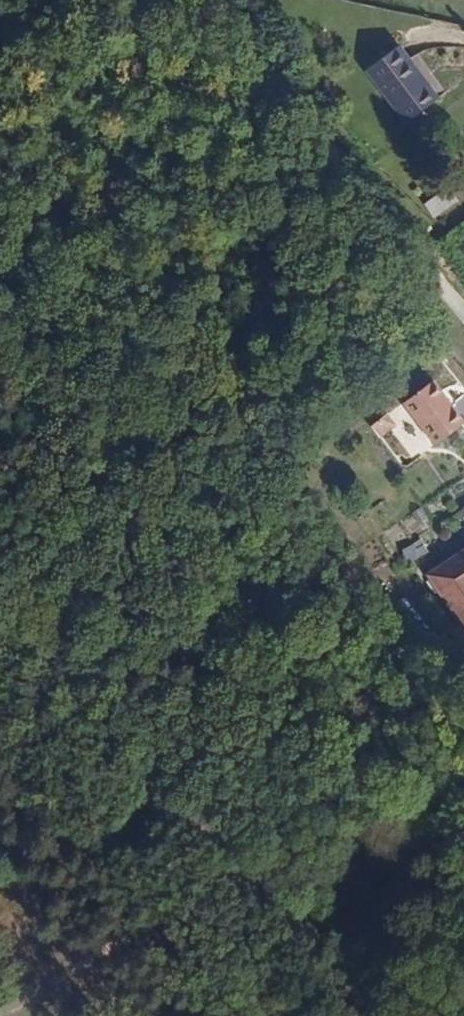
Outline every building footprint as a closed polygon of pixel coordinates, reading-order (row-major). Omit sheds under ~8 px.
[(400,35),(366,59),(405,112),(438,88),(400,35)] [(444,185),(425,201),(438,215),(457,199),(444,185)] [(403,401),(436,444),(463,421),(463,418),(429,382),(403,401)] [(394,414),(378,427),(387,440),(404,427),(394,414)] [(456,616),(460,621),(462,619),(463,618),(463,553),(429,578),(456,616)] [(403,943),(396,937),(392,942),(399,948),(403,943)]
